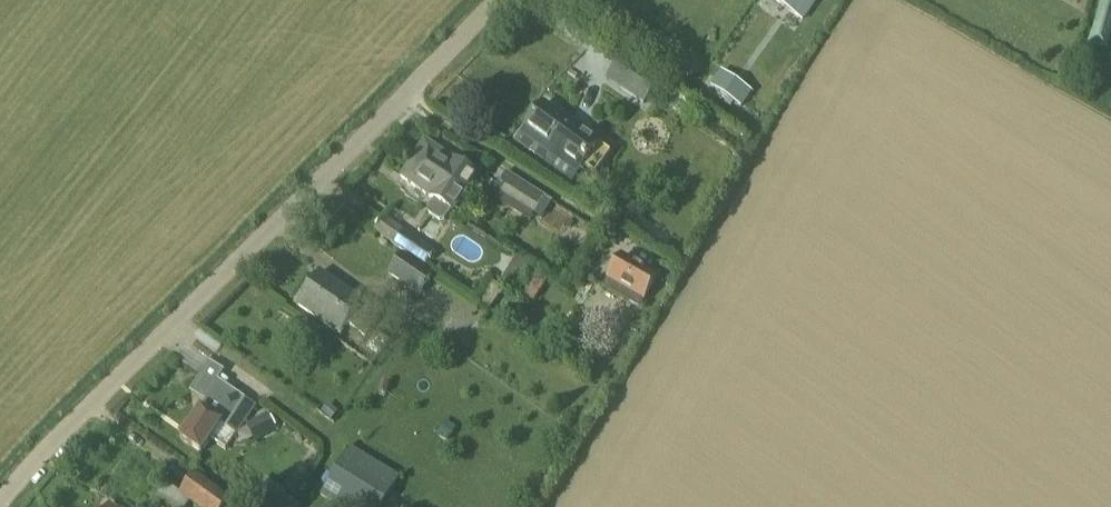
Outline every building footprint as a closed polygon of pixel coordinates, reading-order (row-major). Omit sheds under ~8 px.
[(802,19),(815,0),(774,0),(802,19)] [(660,80),(622,56),(607,80),(644,104),(660,80)] [(751,92),(721,72),(712,86),(742,106),(751,92)] [(600,144),(578,128),(544,103),(516,143),(571,183),(600,144)] [(425,141),(413,159),(466,195),(479,176),(425,141)] [(466,195),(413,159),(401,177),(434,200),(428,208),(429,214),(441,222),(446,222),(452,212),(454,213),(466,195)] [(507,171),(495,188),(543,218),(553,201),(507,171)] [(385,218),(375,231),(426,265),(434,252),(385,218)] [(402,254),(389,273),(421,296),(435,276),(402,254)] [(605,287),(603,290),(638,310),(640,307),(657,277),(622,257),(605,287)] [(321,271),(319,274),(297,305),(340,335),(348,325),(366,339),(389,307),(377,298),(371,307),(363,302),(364,301),(321,271)] [(227,428),(247,399),(219,380),(225,371),(210,361),(191,392),(206,401),(200,409),(201,409),(181,439),(202,453),(222,424),(227,428)] [(325,408),(322,412),(333,420),(339,412),(329,404),(325,408)] [(275,431),(266,414),(246,424),(256,442),(275,431)] [(444,422),(437,435),(449,442),(456,429),(444,422)] [(322,496),(340,506),(383,506),(400,479),(350,448),(322,496)] [(181,493),(201,506),(226,506),(230,501),(193,476),(181,493)] [(275,490),(265,506),(301,506),(275,490)]
